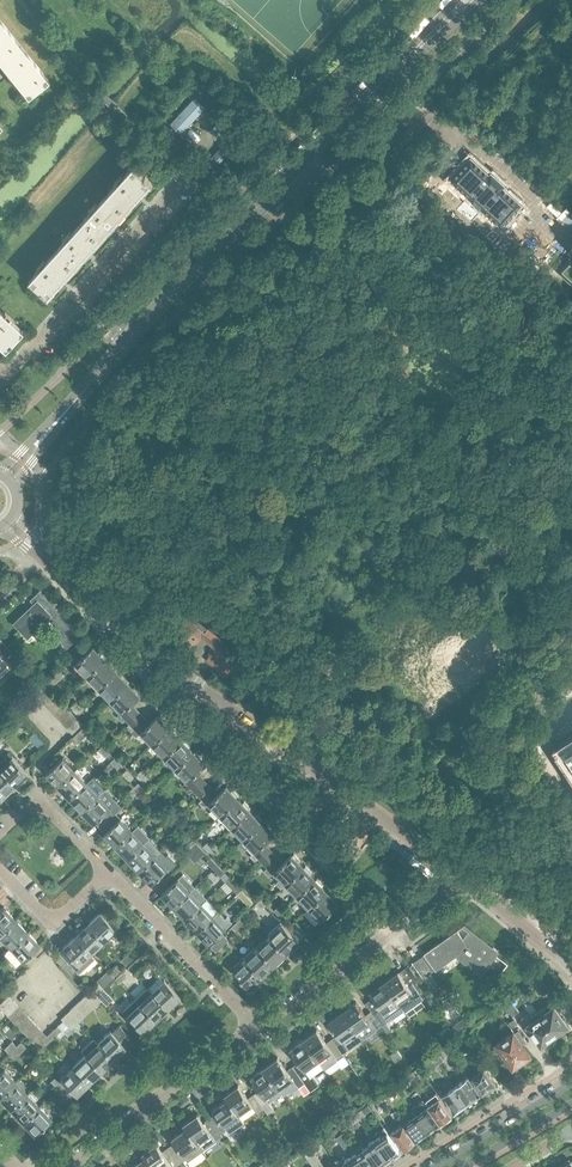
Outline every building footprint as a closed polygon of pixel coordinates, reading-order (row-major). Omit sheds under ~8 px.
[(1,62),(22,46),(0,18),(0,61),(1,62)] [(48,77),(22,46),(1,62),(27,94),(48,77)] [(190,90),(210,108),(215,102),(196,84),(190,90)] [(171,123),(182,133),(206,107),(195,97),(171,123)] [(474,157),(455,180),(510,227),(529,205),(510,189),(512,186),(498,175),(496,177),(474,157)] [(331,158),(324,164),(326,166),(333,160),(331,158)] [(133,165),(107,193),(126,211),(137,199),(139,200),(143,195),(142,194),(152,182),(133,165)] [(107,193),(81,222),(101,239),(111,227),(113,228),(117,223),(116,222),(126,211),(107,193)] [(101,239),(81,222),(56,250),(75,267),(84,257),(85,259),(91,252),(92,252),(90,250),(101,239)] [(75,267),(56,250),(30,278),(49,296),(60,284),(61,285),(66,280),(65,279),(75,267)] [(0,309),(0,345),(4,348),(21,329),(0,309)] [(102,336),(104,338),(111,332),(109,330),(102,336)] [(33,603),(13,622),(28,637),(48,618),(61,632),(56,637),(61,641),(68,648),(81,635),(74,628),(75,627),(39,590),(30,599),(33,603)] [(221,645),(224,641),(208,628),(204,632),(190,617),(169,637),(185,654),(193,646),(191,644),(199,636),(214,649),(205,660),(225,677),(239,661),(221,645)] [(13,664),(19,658),(0,638),(0,676),(13,664)] [(88,675),(105,659),(93,646),(76,663),(88,675)] [(105,659),(88,675),(99,687),(116,671),(105,659)] [(59,670),(47,681),(52,687),(64,675),(59,670)] [(116,671),(99,687),(111,699),(128,683),(116,671)] [(37,676),(30,683),(35,689),(43,683),(37,676)] [(39,699),(50,689),(44,683),(34,693),(39,699)] [(140,695),(128,683),(111,699),(122,712),(117,716),(122,721),(125,719),(129,724),(141,713),(131,703),(140,695)] [(54,694),(50,689),(39,699),(44,704),(54,694)] [(54,694),(44,704),(49,709),(59,699),(54,694)] [(59,699),(49,709),(54,714),(64,704),(59,699)] [(75,711),(80,706),(76,702),(71,707),(75,711)] [(64,704),(54,714),(58,719),(69,709),(64,704)] [(84,710),(80,706),(75,711),(78,715),(84,710)] [(73,714),(69,709),(58,719),(63,724),(73,714)] [(141,713),(129,724),(134,729),(131,731),(136,736),(141,732),(153,744),(170,727),(158,715),(150,723),(141,713)] [(73,714),(63,724),(68,729),(78,719),(73,714)] [(83,723),(78,719),(68,729),(72,733),(83,723)] [(73,737),(78,742),(90,731),(85,726),(73,737)] [(182,740),(170,727),(153,744),(164,756),(182,740)] [(560,744),(571,763),(571,737),(560,744)] [(182,740),(164,756),(176,768),(193,752),(182,740)] [(106,756),(110,752),(103,745),(99,749),(106,756)] [(0,760),(0,769),(16,785),(29,773),(8,752),(0,760)] [(205,764),(193,752),(176,768),(188,780),(183,785),(188,790),(190,787),(191,788),(188,791),(191,795),(194,792),(195,792),(205,782),(196,772),(205,764)] [(58,786),(75,769),(63,757),(46,773),(58,786)] [(118,769),(122,765),(115,757),(111,761),(118,769)] [(0,769),(0,793),(4,797),(16,785),(0,769)] [(87,782),(75,769),(58,786),(70,798),(87,782)] [(130,781),(134,777),(127,770),(123,774),(130,781)] [(140,780),(145,774),(141,770),(136,775),(140,780)] [(149,778),(145,774),(140,780),(144,784),(149,778)] [(87,782),(70,798),(82,810),(99,794),(87,782)] [(133,797),(144,788),(139,782),(128,792),(133,797)] [(220,815),(237,798),(226,786),(217,794),(208,784),(197,794),(202,799),(199,802),(204,807),(209,803),(220,815)] [(148,792),(144,788),(133,797),(138,802),(148,792)] [(99,794),(82,810),(94,823),(111,807),(99,794)] [(150,801),(157,808),(160,804),(154,797),(150,801)] [(249,810),(237,798),(220,815),(232,827),(249,810)] [(249,810),(232,827),(244,839),(261,823),(249,810)] [(168,821),(174,828),(179,824),(172,817),(168,821)] [(116,846),(133,830),(121,818),(104,834),(116,846)] [(261,823),(244,839),(239,843),(244,849),(247,846),(253,853),(250,856),(255,861),(258,858),(262,863),(273,853),(264,843),(273,835),(261,823)] [(179,834),(186,840),(191,835),(183,829),(179,834)] [(145,842),(133,830),(116,846),(128,859),(145,842)] [(145,843),(145,842),(128,859),(140,871),(161,850),(150,839),(145,843)] [(207,850),(213,844),(209,841),(203,846),(207,850)] [(190,857),(200,847),(195,842),(185,852),(190,857)] [(216,848),(213,844),(207,850),(211,854),(216,848)] [(205,852),(200,847),(190,857),(195,862),(205,852)] [(161,850),(140,871),(152,883),(166,869),(168,871),(177,864),(168,854),(166,856),(161,850)] [(273,853),(262,863),(267,868),(264,870),(269,876),(274,871),(285,883),(303,867),(291,855),(283,863),(273,853)] [(214,869),(218,865),(211,858),(206,862),(214,869)] [(230,877),(218,865),(214,869),(226,882),(230,877)] [(314,879),(303,867),(285,883),(297,895),(314,879)] [(178,878),(161,894),(174,906),(191,890),(195,886),(183,874),(178,878)] [(230,877),(226,882),(237,894),(242,890),(230,877)] [(326,891),(314,879),(297,895),(309,907),(326,891)] [(191,890),(174,906),(185,919),(202,902),(207,898),(195,886),(191,890)] [(242,890),(237,894),(249,906),(253,902),(242,890)] [(338,903),(326,891),(309,907),(320,920),(338,903)] [(202,902),(185,919),(197,931),(214,915),(215,915),(219,911),(207,898),(202,902)] [(260,900),(256,903),(261,909),(265,905),(260,900)] [(278,914),(283,909),(279,905),(274,910),(278,914)] [(15,919),(3,906),(0,909),(0,933),(15,919)] [(287,913),(283,909),(278,914),(282,918),(287,913)] [(214,915),(197,931),(209,943),(226,927),(232,921),(227,916),(226,918),(219,911),(215,915),(214,915)] [(99,912),(86,924),(103,941),(115,929),(99,912)] [(0,933),(0,937),(10,947),(27,931),(15,919),(0,933)] [(240,919),(235,923),(241,929),(245,925),(240,919)] [(268,933),(286,952),(298,940),(280,921),(268,933)] [(289,926),(300,938),(306,933),(294,921),(289,926)] [(241,929),(235,923),(231,927),(237,933),(241,929)] [(103,941),(86,924),(74,936),(90,953),(103,941)] [(496,954),(484,945),(487,942),(464,924),(412,961),(423,977),(438,998),(445,993),(430,972),(456,954),(481,973),(496,954)] [(39,943),(27,931),(10,947),(22,960),(31,951),(39,943)] [(268,933),(256,944),(274,963),(286,952),(268,933)] [(223,935),(211,946),(216,951),(228,940),(223,935)] [(90,953),(74,936),(61,948),(63,949),(59,953),(78,973),(94,958),(90,953)] [(256,944),(244,956),(262,975),(274,963),(256,944)] [(125,964),(137,952),(133,947),(120,959),(125,964)] [(144,960),(140,955),(127,967),(132,972),(144,960)] [(262,975),(244,956),(231,968),(250,987),(262,975)] [(407,964),(384,981),(404,1009),(405,1011),(428,993),(407,964)] [(123,971),(115,978),(119,983),(127,976),(123,971)] [(550,990),(541,978),(535,982),(544,995),(550,990)] [(163,979),(150,991),(167,1008),(179,996),(163,979)] [(404,1009),(384,981),(369,992),(373,997),(365,1003),(371,1010),(381,1025),(389,1020),(404,1009)] [(98,982),(91,989),(96,995),(103,988),(98,982)] [(146,987),(134,999),(155,1020),(167,1008),(150,991),(146,987)] [(113,998),(103,988),(96,995),(101,1000),(105,1005),(113,998)] [(91,989),(86,994),(96,1004),(101,1000),(96,995),(91,989)] [(96,1004),(86,994),(79,1000),(89,1010),(96,1004)] [(13,1001),(8,995),(0,1003),(0,1008),(3,1011),(13,1001)] [(134,999),(121,1011),(126,1015),(142,1032),(155,1020),(134,999)] [(505,1004),(513,1016),(519,1011),(511,999),(505,1004)] [(89,1010),(79,1000),(74,1005),(84,1015),(89,1010)] [(18,1006),(13,1001),(3,1011),(8,1016),(18,1006)] [(381,1025),(371,1010),(365,1014),(355,1001),(342,1011),(356,1030),(369,1021),(375,1029),(381,1025)] [(537,1012),(556,1037),(562,1033),(562,1030),(568,1025),(551,1002),(537,1012)] [(513,1016),(505,1004),(498,1008),(512,1027),(518,1023),(513,1016)] [(84,1015),(74,1005),(69,1009),(79,1020),(84,1015)] [(18,1006),(8,1016),(12,1021),(23,1011),(18,1006)] [(79,1020),(69,1009),(61,1018),(63,1020),(57,1025),(65,1034),(79,1020)] [(23,1011),(12,1021),(17,1026),(27,1016),(23,1011)] [(356,1030),(342,1011),(328,1021),(338,1033),(331,1038),(342,1053),(349,1048),(342,1040),(356,1030)] [(556,1037),(537,1012),(531,1016),(529,1013),(522,1018),(526,1024),(541,1045),(546,1041),(549,1042),(556,1037)] [(32,1021),(27,1016),(17,1026),(22,1031),(32,1021)] [(454,1024),(460,1031),(470,1024),(465,1016),(454,1024)] [(37,1026),(32,1021),(22,1031),(27,1036),(37,1026)] [(97,1042),(113,1059),(126,1047),(124,1045),(131,1038),(118,1025),(111,1032),(109,1030),(97,1042)] [(42,1031),(37,1026),(27,1036),(31,1041),(42,1031)] [(46,1035),(50,1039),(57,1032),(54,1028),(46,1035)] [(316,1029),(303,1038),(318,1060),(322,1065),(335,1056),(337,1059),(343,1054),(342,1053),(331,1038),(325,1042),(316,1029)] [(493,1046),(499,1055),(504,1051),(513,1064),(529,1052),(522,1043),(525,1041),(522,1036),(519,1038),(513,1030),(498,1042),(498,1043),(493,1046)] [(42,1031),(31,1041),(36,1045),(46,1035),(42,1031)] [(473,1042),(465,1031),(460,1035),(467,1046),(473,1042)] [(50,1039),(46,1035),(36,1045),(40,1049),(50,1039)] [(318,1060),(303,1038),(289,1048),(298,1061),(293,1065),(304,1082),(311,1091),(319,1085),(313,1076),(311,1078),(307,1073),(312,1070),(309,1066),(318,1060)] [(9,1053),(16,1046),(12,1041),(4,1048),(9,1053)] [(21,1042),(16,1046),(9,1053),(13,1058),(26,1047),(21,1042)] [(113,1059),(97,1042),(84,1054),(101,1071),(113,1059)] [(434,1056),(439,1064),(444,1060),(439,1053),(434,1056)] [(84,1054),(72,1066),(88,1083),(101,1071),(84,1054)] [(488,1064),(492,1061),(487,1055),(484,1058),(488,1064)] [(439,1064),(434,1056),(430,1059),(435,1066),(439,1064)] [(277,1057),(263,1067),(278,1088),(283,1095),(289,1091),(290,1092),(304,1082),(293,1065),(286,1070),(277,1057)] [(34,1063),(41,1071),(45,1067),(38,1059),(34,1063)] [(88,1083),(72,1066),(59,1078),(76,1095),(88,1083)] [(278,1088),(263,1067),(250,1076),(259,1089),(253,1093),(264,1108),(267,1113),(273,1109),(265,1097),(278,1088)] [(484,1067),(472,1076),(483,1092),(487,1088),(491,1090),(496,1087),(495,1083),(484,1067)] [(16,1080),(3,1068),(0,1071),(0,1095),(16,1080)] [(417,1079),(412,1072),(407,1075),(412,1083),(417,1079)] [(455,1086),(467,1103),(480,1094),(468,1077),(455,1086)] [(57,1088),(61,1085),(54,1078),(51,1081),(57,1088)] [(396,1085),(399,1090),(407,1084),(404,1079),(396,1085)] [(16,1080),(0,1095),(0,1098),(10,1109),(27,1093),(16,1080)] [(264,1108),(253,1093),(247,1098),(238,1084),(224,1094),(227,1098),(238,1114),(252,1104),(258,1113),(264,1108)] [(61,1085),(57,1088),(56,1089),(68,1102),(73,1097),(61,1085)] [(392,1105),(404,1097),(399,1090),(396,1085),(384,1093),(392,1105)] [(467,1103),(455,1086),(442,1095),(454,1112),(467,1103)] [(451,1118),(452,1114),(436,1093),(436,1092),(424,1100),(423,1098),(423,1099),(439,1122),(444,1119),(447,1121),(451,1118)] [(39,1105),(27,1093),(10,1109),(22,1121),(39,1105)] [(216,1113),(209,1118),(221,1134),(227,1129),(242,1119),(238,1114),(227,1098),(212,1109),(216,1113)] [(413,1109),(412,1110),(428,1131),(439,1122),(423,1099),(411,1107),(413,1109)] [(51,1118),(39,1105),(22,1121),(34,1134),(51,1118)] [(362,1109),(356,1113),(360,1120),(367,1115),(362,1109)] [(360,1120),(356,1113),(353,1110),(343,1116),(350,1126),(360,1120)] [(400,1116),(396,1110),(391,1114),(395,1120),(400,1116)] [(416,1139),(428,1131),(412,1110),(401,1118),(404,1122),(416,1139)] [(221,1134),(209,1118),(203,1122),(197,1114),(183,1123),(186,1128),(203,1151),(216,1141),(216,1140),(222,1136),(221,1134)] [(404,1122),(392,1131),(403,1147),(408,1149),(412,1146),(412,1142),(416,1139),(404,1122)] [(174,1142),(168,1147),(178,1162),(180,1164),(186,1159),(188,1161),(203,1151),(186,1128),(171,1138),(174,1142)] [(363,1148),(363,1149),(360,1143),(353,1148),(342,1133),(341,1133),(337,1128),(333,1131),(339,1139),(338,1139),(350,1155),(359,1166),(376,1166),(377,1166),(363,1148)] [(339,1139),(333,1131),(332,1129),(326,1133),(333,1143),(338,1139),(339,1139)] [(374,1138),(388,1158),(392,1156),(396,1157),(400,1154),(401,1150),(386,1129),(379,1134),(377,1131),(372,1135),(374,1138)] [(363,1148),(377,1166),(382,1166),(384,1165),(385,1161),(388,1158),(374,1138),(369,1142),(370,1144),(363,1148)] [(314,1166),(326,1166),(315,1152),(322,1147),(317,1139),(302,1149),(314,1166)] [(168,1147),(162,1151),(156,1143),(142,1153),(144,1157),(152,1166),(171,1166),(173,1166),(178,1162),(168,1147)] [(295,1160),(292,1155),(287,1158),(290,1164),(295,1160)] [(350,1155),(345,1158),(344,1156),(336,1161),(341,1166),(359,1166),(350,1155)] [(144,1157),(130,1166),(152,1166),(144,1157)] [(272,1166),(288,1166),(291,1165),(285,1158),(274,1165),(272,1166)] [(274,1165),(269,1159),(257,1166),(272,1166),(274,1165)]
